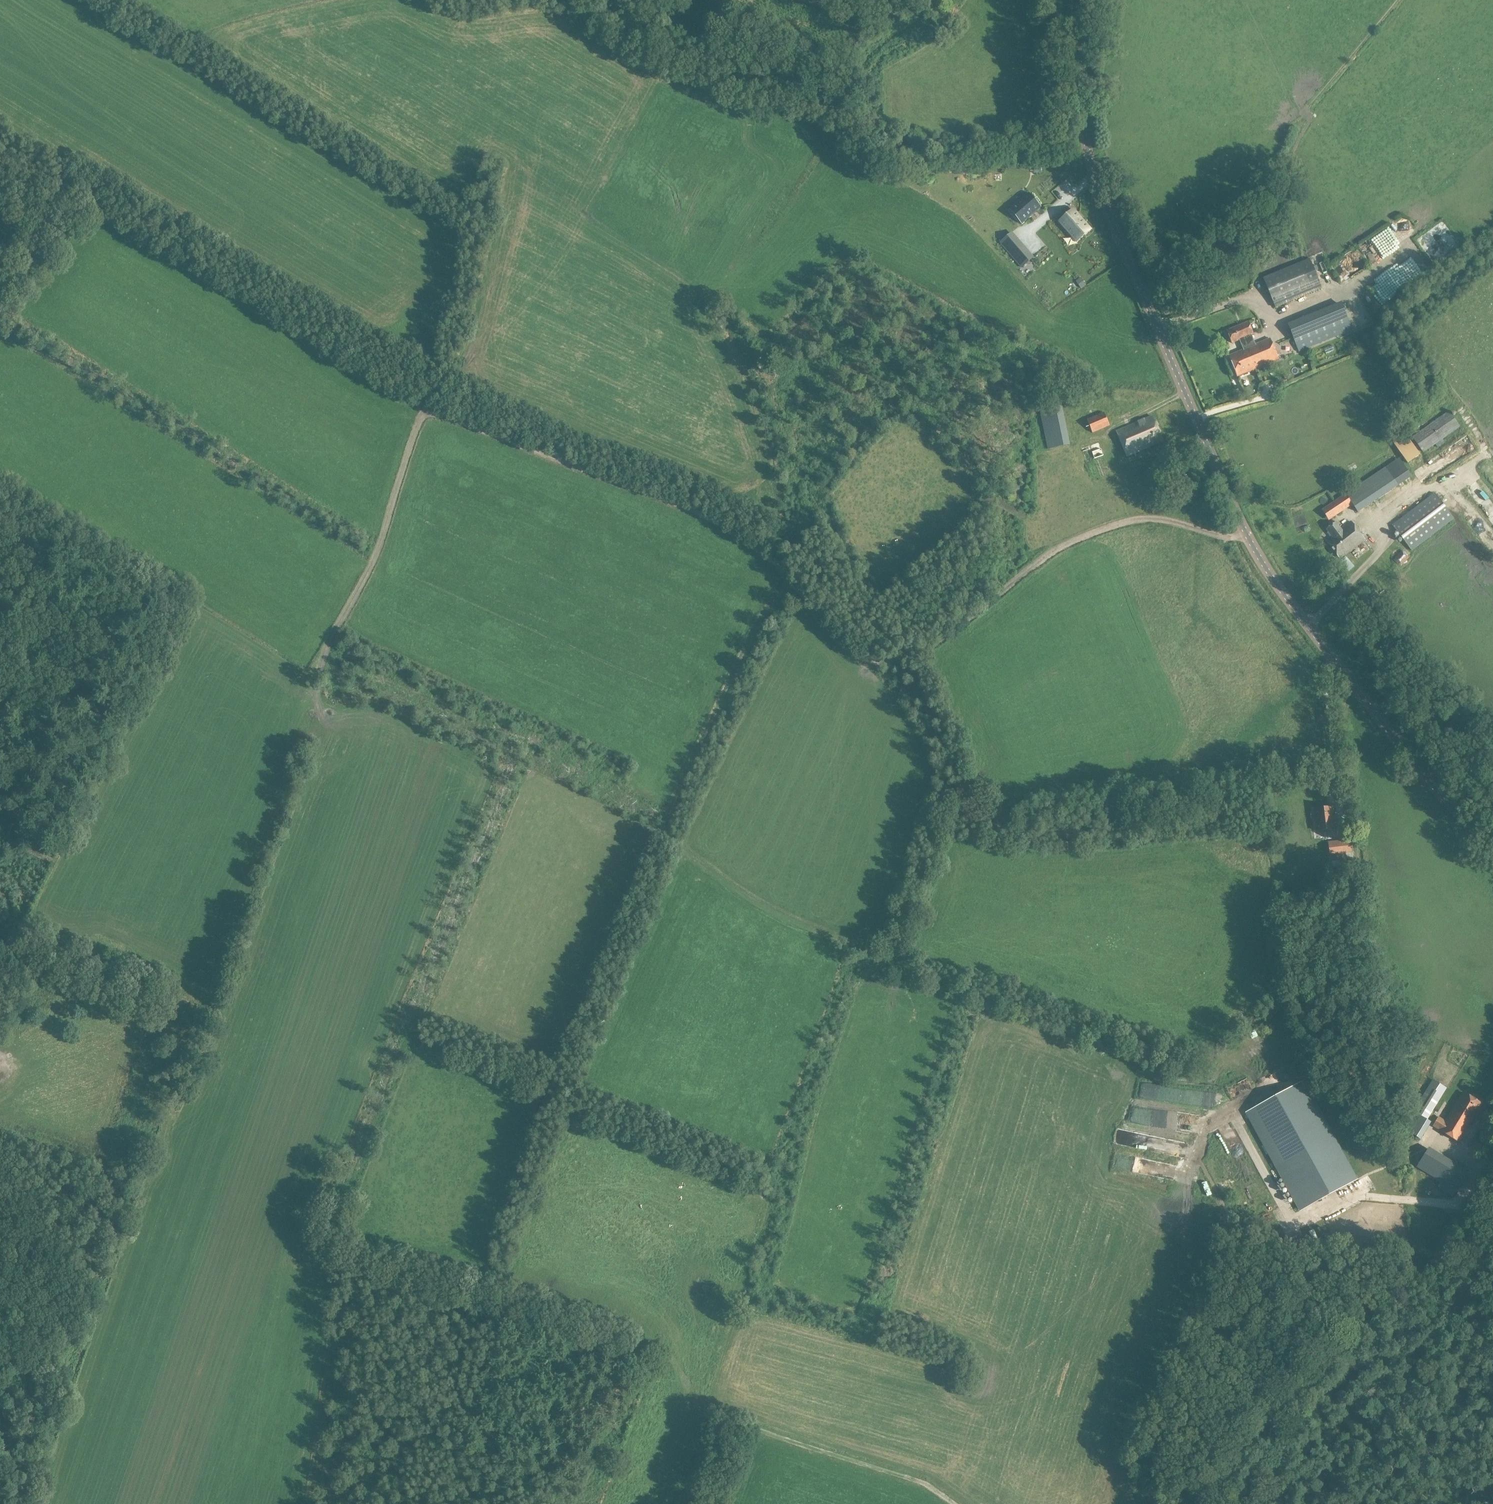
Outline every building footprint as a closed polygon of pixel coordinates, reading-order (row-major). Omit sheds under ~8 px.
[(1029,192),(1009,209),(1021,224),(1041,207),(1029,192)] [(1074,209),(1059,221),(1077,242),(1091,230),(1074,209)] [(977,244),(998,257),(1009,241),(987,227),(977,244)] [(1019,241),(1008,251),(1015,259),(1026,249),(1019,241)] [(1394,247),(1389,250),(1392,256),(1397,253),(1394,247)] [(1020,266),(1037,285),(1054,270),(1037,251),(1020,266)] [(1302,263),(1263,278),(1272,299),(1275,309),(1322,289),(1310,260),(1302,263)] [(1081,278),(1076,282),(1081,288),(1085,285),(1081,278)] [(1394,302),(1410,292),(1404,283),(1389,292),(1394,302)] [(1248,322),(1227,331),(1232,343),(1239,340),(1243,350),(1229,356),(1237,376),(1278,359),(1270,338),(1255,344),(1252,335),(1253,335),(1248,322)] [(1349,324),(1297,345),(1299,352),(1352,330),(1349,324)] [(1104,412),(1086,420),(1092,433),(1110,426),(1104,412)] [(1449,412),(1413,437),(1423,452),(1459,426),(1449,412)] [(1152,416),(1116,431),(1127,456),(1162,441),(1152,416)] [(1398,453),(1409,470),(1421,462),(1410,445),(1398,453)] [(1099,450),(1083,456),(1088,468),(1104,462),(1099,450)] [(1104,466),(1097,467),(1098,478),(1106,477),(1104,466)] [(1434,493),(1392,525),(1412,551),(1454,519),(1434,493)] [(1342,500),(1331,510),(1339,519),(1350,509),(1342,500)] [(1474,537),(1485,529),(1475,514),(1463,523),(1474,537)] [(1331,536),(1326,540),(1340,558),(1364,540),(1350,522),(1341,529),(1336,523),(1327,530),(1331,536)] [(1492,561),(1492,549),(1492,547),(1492,546),(1492,541),(1481,549),(1491,562),(1492,561)] [(1402,550),(1393,560),(1401,566),(1409,557),(1402,550)] [(1371,588),(1366,593),(1374,603),(1379,599),(1371,588)] [(1333,807),(1313,809),(1316,831),(1336,829),(1333,807)] [(1339,844),(1332,845),(1332,852),(1339,851),(1340,854),(1345,854),(1352,853),(1350,840),(1338,841),(1339,844)] [(1432,1079),(1403,1129),(1420,1139),(1427,1129),(1420,1126),(1425,1118),(1427,1120),(1434,1110),(1435,1107),(1447,1088),(1432,1079)] [(1247,1112),(1300,1210),(1356,1179),(1303,1082),(1247,1112)] [(1438,1117),(1432,1127),(1440,1131),(1440,1132),(1458,1143),(1482,1104),(1463,1093),(1445,1122),(1438,1117)] [(1421,1141),(1427,1144),(1431,1136),(1426,1133),(1421,1141)] [(1428,1147),(1416,1167),(1457,1192),(1469,1172),(1428,1147)] [(1296,1255),(1308,1250),(1305,1241),(1304,1242),(1302,1239),(1298,1238),(1293,1240),(1294,1241),(1292,1242),(1296,1255)]
